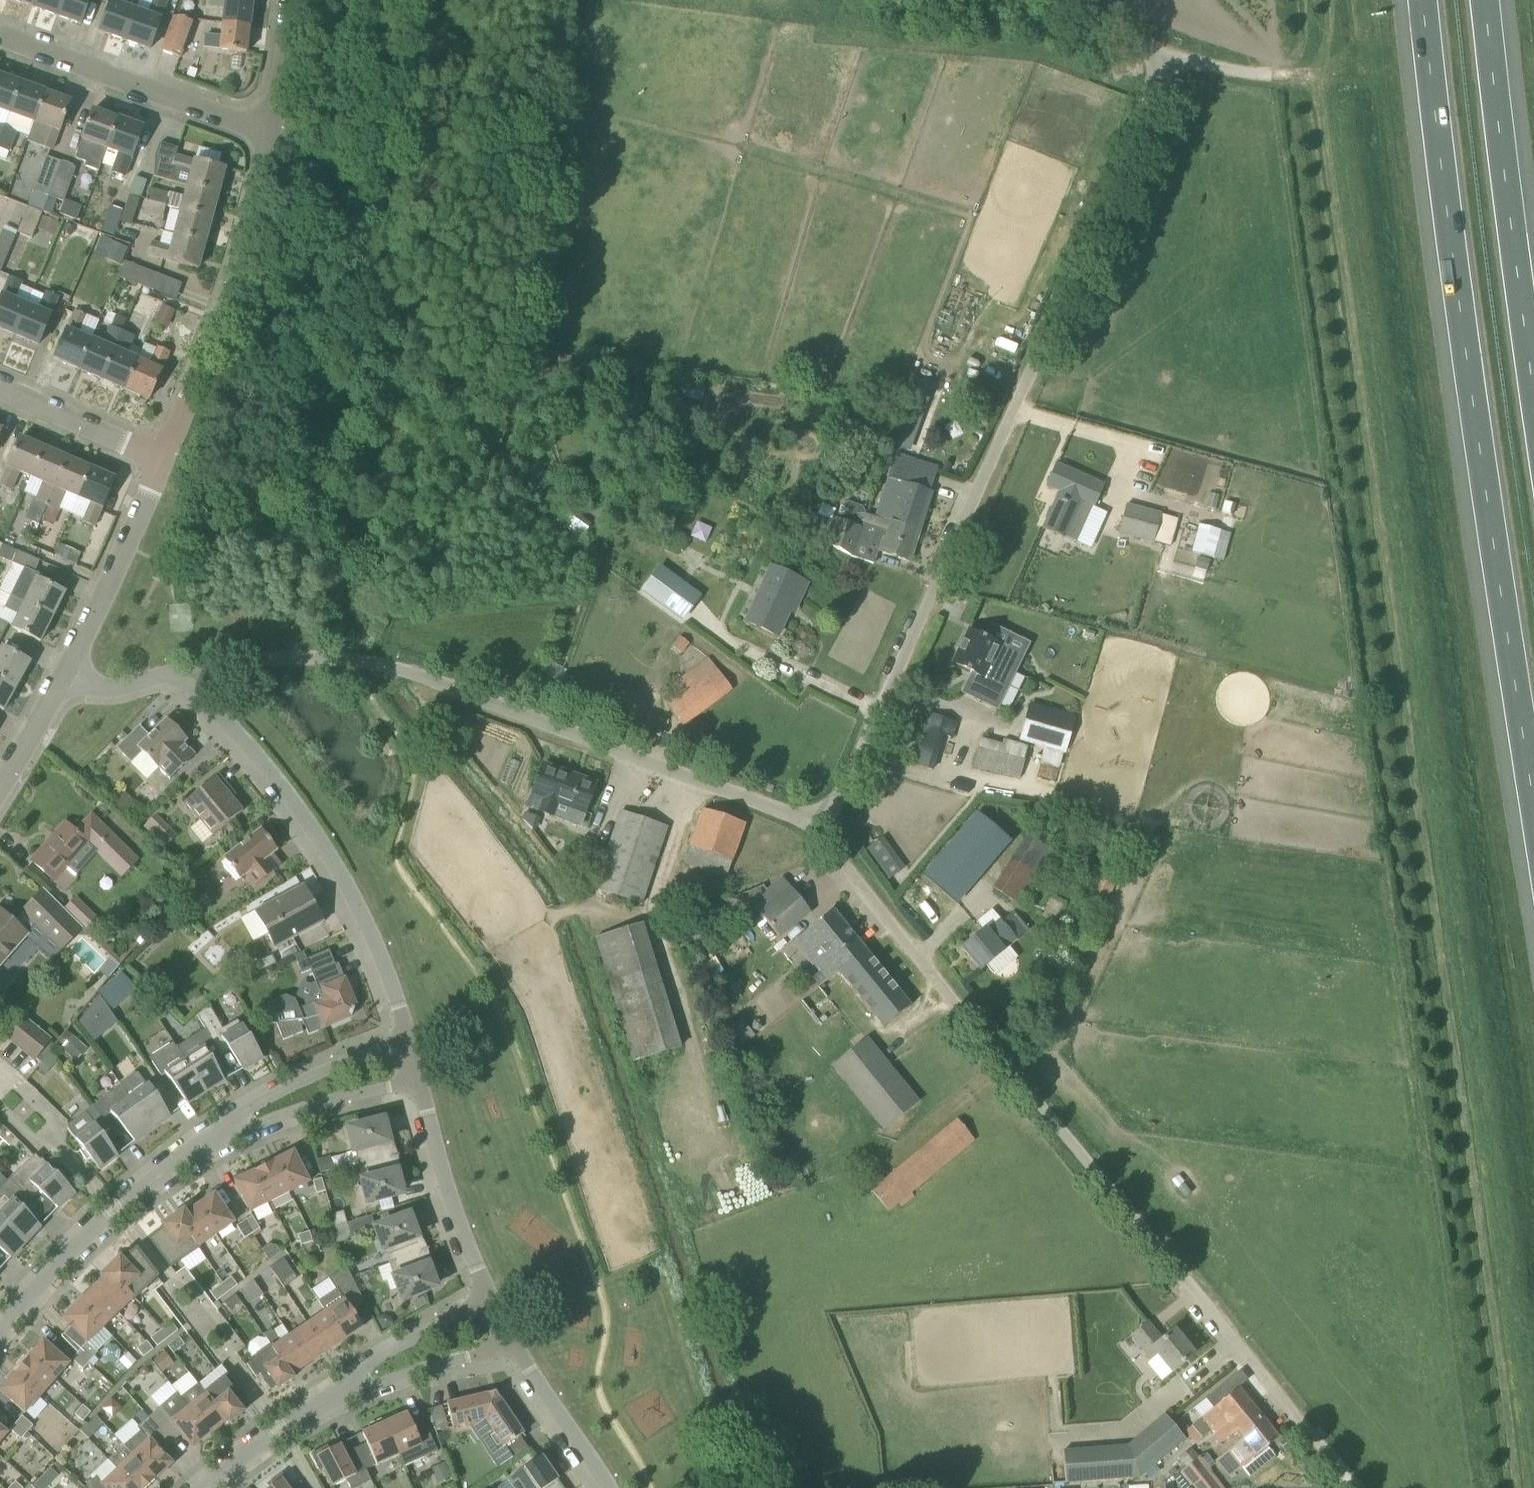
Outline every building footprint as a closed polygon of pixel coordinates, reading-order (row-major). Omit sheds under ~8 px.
[(58,16),(63,0),(36,0),(34,7),(58,16)] [(58,16),(82,24),(91,0),(63,0),(58,16)] [(100,31),(125,40),(136,11),(123,6),(125,0),(112,0),(100,31)] [(125,40),(151,49),(161,19),(168,1),(165,0),(154,0),(149,15),(136,11),(125,40)] [(209,7),(226,9),(224,23),(250,26),(253,0),(210,0),(209,7)] [(175,16),(169,32),(162,51),(181,58),(195,20),(175,16)] [(222,37),(206,35),(205,48),(247,53),(250,26),(224,23),(222,37)] [(10,113),(21,84),(0,76),(0,109),(10,113)] [(10,113),(35,122),(46,93),(21,84),(10,113)] [(35,122),(29,140),(53,149),(59,131),(60,131),(71,102),(46,93),(35,122)] [(118,119),(93,110),(83,140),(76,158),(88,162),(86,166),(100,171),(108,148),(118,119)] [(134,158),(144,128),(118,119),(108,148),(121,153),(114,172),(126,176),(134,158)] [(4,128),(0,139),(0,149),(9,152),(16,132),(4,128)] [(196,161),(176,156),(178,148),(160,143),(156,157),(154,175),(172,181),(189,185),(188,186),(219,194),(226,169),(196,161)] [(46,157),(34,190),(49,196),(62,162),(46,157)] [(77,168),(62,162),(49,196),(65,201),(77,168)] [(129,197),(139,199),(140,198),(141,199),(146,181),(135,177),(128,196),(129,196),(129,197)] [(166,207),(181,211),(182,211),(212,219),(219,194),(188,186),(185,197),(170,193),(170,194),(149,189),(145,201),(166,206),(166,207)] [(139,199),(129,197),(120,220),(132,223),(139,199)] [(166,206),(145,201),(142,213),(163,219),(166,207),(166,206)] [(122,210),(110,206),(102,231),(114,235),(122,210)] [(28,207),(18,232),(32,238),(42,213),(31,208),(28,207)] [(181,211),(175,235),(206,243),(210,228),(212,219),(182,211),(181,211)] [(44,217),(38,230),(54,236),(59,223),(44,217)] [(66,223),(62,232),(71,236),(75,227),(66,223)] [(6,258),(10,249),(15,236),(3,231),(0,238),(0,255),(6,258)] [(199,268),(206,243),(175,235),(171,248),(151,242),(148,254),(168,259),(168,260),(199,268)] [(121,265),(128,249),(112,241),(105,258),(121,265)] [(154,290),(160,275),(125,262),(119,277),(154,290)] [(0,302),(0,328),(15,334),(28,304),(15,299),(19,290),(23,281),(14,277),(11,276),(4,291),(0,302)] [(28,304),(15,334),(35,343),(39,345),(59,297),(55,295),(47,292),(44,300),(40,309),(28,304)] [(162,305),(155,322),(169,328),(176,311),(162,305)] [(88,316),(76,311),(55,358),(79,368),(91,339),(80,334),(88,316)] [(91,339),(79,368),(102,379),(123,331),(111,326),(103,345),(91,339)] [(123,331),(102,379),(125,389),(137,359),(142,350),(131,345),(134,336),(128,334),(123,331)] [(937,331),(932,340),(942,345),(946,335),(937,331)] [(137,359),(125,389),(150,399),(170,352),(158,347),(150,365),(137,359)] [(923,406),(910,401),(893,446),(906,451),(923,406)] [(856,415),(850,431),(864,436),(869,420),(856,415)] [(21,438),(0,485),(11,490),(19,472),(32,477),(44,448),(21,438)] [(68,458),(44,448),(32,477),(43,482),(35,500),(47,506),(68,458)] [(609,455),(607,469),(619,471),(622,457),(609,455)] [(894,456),(887,478),(895,481),(904,483),(892,522),(921,523),(938,471),(907,461),(894,456)] [(68,458),(47,506),(58,511),(59,508),(66,492),(79,498),(92,469),(68,458)] [(1060,492),(1044,528),(1077,543),(1093,506),(1095,507),(1105,485),(1057,464),(1047,486),(1060,492)] [(91,503),(83,521),(95,526),(115,479),(92,469),(79,498),(91,503)] [(832,520),(823,546),(852,556),(875,563),(879,550),(883,551),(909,560),(921,523),(892,522),(883,519),(866,513),(866,511),(864,506),(849,501),(841,505),(836,517),(833,517),(832,520)] [(1118,532),(1152,542),(1160,513),(1126,503),(1118,532)] [(47,506),(41,520),(52,525),(58,511),(47,506)] [(1216,557),(1222,528),(1200,523),(1194,552),(1216,557)] [(59,543),(54,553),(61,556),(60,559),(76,565),(80,554),(81,553),(59,543)] [(0,588),(0,592),(10,597),(10,595),(54,616),(66,592),(35,578),(35,577),(38,573),(36,572),(41,560),(39,560),(18,550),(12,563),(0,588)] [(660,567),(643,591),(683,620),(700,595),(660,567)] [(807,584),(772,567),(747,621),(778,636),(794,603),(798,605),(807,584)] [(10,597),(5,609),(17,615),(11,627),(13,628),(41,642),(54,616),(10,595),(10,597)] [(3,635),(7,625),(8,623),(0,619),(0,633),(3,635)] [(970,631),(954,663),(973,673),(976,674),(966,694),(989,705),(1000,710),(1016,676),(1024,662),(1013,657),(997,649),(999,645),(970,631)] [(681,635),(672,646),(681,653),(689,642),(681,635)] [(18,686),(31,662),(3,647),(0,653),(0,676),(18,686)] [(684,725),(700,713),(732,690),(718,671),(713,674),(705,663),(692,673),(690,670),(674,682),(684,695),(670,706),(684,725)] [(18,686),(0,676),(0,708),(5,710),(18,686)] [(1021,733),(1070,747),(1079,717),(1030,703),(1021,733)] [(927,712),(923,728),(952,737),(957,721),(927,712)] [(141,725),(117,748),(132,763),(143,753),(158,769),(169,781),(193,758),(193,751),(176,734),(179,730),(167,718),(149,735),(141,726),(141,725)] [(1020,778),(1029,746),(1004,740),(1003,745),(981,739),(974,766),(1020,778)] [(533,794),(528,807),(539,811),(554,816),(556,817),(560,806),(585,815),(586,813),(597,784),(544,764),(533,794)] [(185,803),(213,836),(243,811),(225,790),(229,786),(219,774),(185,803)] [(122,813),(135,802),(125,791),(112,802),(122,813)] [(704,809),(685,863),(727,877),(746,824),(704,809)] [(536,830),(541,818),(523,811),(521,817),(527,826),(536,830)] [(622,811),(595,889),(642,904),(668,827),(622,811)] [(77,878),(66,868),(89,843),(123,876),(139,860),(92,815),(76,831),(67,822),(32,861),(66,891),(77,878)] [(962,902),(987,874),(1016,843),(986,816),(932,875),(942,884),(962,902)] [(165,823),(154,834),(164,844),(175,833),(165,823)] [(261,828),(223,858),(224,863),(223,866),(232,878),(236,879),(238,877),(240,880),(247,875),(255,886),(277,869),(269,858),(278,850),(261,828)] [(1019,903),(1054,850),(1028,833),(993,886),(1019,903)] [(889,880),(900,872),(878,841),(867,848),(889,880)] [(1105,906),(1117,882),(1094,872),(1083,895),(1105,906)] [(752,902),(780,937),(810,911),(781,877),(767,889),(764,885),(748,892),(751,903),(752,902)] [(275,948),(322,922),(303,887),(256,912),(267,933),(275,948)] [(27,934),(36,923),(61,948),(81,928),(64,911),(43,891),(23,911),(25,913),(15,924),(0,910),(0,964),(27,934)] [(64,911),(81,928),(92,939),(104,927),(76,899),(64,911)] [(986,929),(963,948),(981,970),(1003,951),(1017,939),(1009,930),(993,911),(992,909),(979,921),(980,922),(986,929)] [(816,963),(826,975),(830,979),(839,972),(865,950),(856,939),(834,912),(834,910),(807,932),(826,955),(816,963)] [(644,923),(596,938),(634,1062),(682,1048),(644,923)] [(241,952),(247,961),(260,954),(254,944),(241,952)] [(911,1007),(865,950),(839,972),(885,1028),(911,1007)] [(308,959),(298,963),(302,973),(312,969),(308,959)] [(269,1003),(284,1040),(303,1032),(301,1026),(305,1025),(309,1035),(350,1018),(349,1014),(352,1006),(356,1005),(338,963),(312,974),(319,991),(316,992),(313,999),(314,1002),(300,1008),(296,1000),(286,996),(269,1003)] [(224,971),(218,977),(222,982),(229,976),(224,971)] [(136,988),(122,972),(99,994),(112,1009),(136,988)] [(76,1018),(94,1040),(119,1020),(101,997),(76,1018)] [(209,1005),(197,1016),(202,1025),(216,1017),(209,1005)] [(50,1039),(25,1019),(9,1038),(41,1064),(43,1061),(52,1050),(55,1046),(49,1041),(50,1039)] [(756,1019),(751,1024),(753,1029),(759,1032),(763,1028),(762,1021),(756,1019)] [(222,1029),(209,1037),(220,1054),(220,1055),(229,1050),(241,1066),(243,1069),(251,1065),(263,1059),(258,1050),(255,1045),(259,1043),(252,1033),(249,1034),(244,1025),(241,1027),(237,1020),(222,1029)] [(220,1054),(204,1028),(175,1046),(205,1093),(223,1081),(211,1059),(220,1054)] [(55,1044),(76,1062),(88,1048),(67,1030),(55,1044)] [(918,1102),(867,1040),(834,1067),(885,1129),(918,1102)] [(160,1055),(152,1060),(161,1075),(164,1073),(188,1103),(199,1096),(205,1093),(175,1046),(173,1042),(158,1052),(160,1055)] [(52,1050),(43,1061),(49,1067),(58,1057),(52,1050)] [(122,1085),(120,1086),(152,1130),(169,1117),(149,1085),(147,1086),(138,1073),(133,1073),(120,1083),(122,1085)] [(152,1130),(120,1086),(108,1094),(93,1106),(103,1119),(110,1113),(135,1141),(152,1130)] [(110,1129),(103,1119),(93,1106),(69,1125),(67,1130),(82,1148),(79,1150),(87,1161),(90,1158),(100,1170),(117,1156),(103,1135),(110,1129)] [(397,1155),(396,1155),(393,1146),(388,1137),(386,1138),(382,1122),(383,1122),(383,1120),(349,1129),(359,1166),(398,1156),(397,1155)] [(888,1211),(975,1139),(959,1120),(873,1192),(888,1211)] [(280,1154),(272,1158),(290,1192),(309,1182),(294,1151),(282,1157),(280,1154)] [(41,1192),(59,1208),(75,1194),(65,1182),(68,1179),(58,1170),(56,1173),(49,1165),(42,1159),(40,1161),(35,1155),(10,1179),(32,1201),(41,1192)] [(398,1156),(359,1166),(368,1202),(379,1199),(391,1196),(402,1194),(402,1192),(400,1192),(396,1177),(398,1177),(398,1167),(397,1157),(398,1156)] [(330,1157),(317,1160),(321,1172),(333,1169),(330,1157)] [(272,1158),(253,1168),(270,1202),(290,1192),(272,1158)] [(235,1181),(251,1213),(270,1202),(253,1168),(245,1172),(246,1175),(235,1181)] [(10,1179),(0,1190),(0,1219),(26,1242),(40,1227),(23,1209),(32,1201),(10,1179)] [(317,1194),(325,1191),(322,1179),(313,1181),(317,1194)] [(207,1199),(196,1207),(215,1235),(234,1222),(213,1191),(204,1196),(207,1199)] [(391,1196),(379,1199),(382,1211),(394,1208),(391,1196)] [(215,1235),(196,1207),(186,1213),(184,1210),(179,1214),(201,1246),(215,1235)] [(343,1211),(332,1215),(336,1226),(347,1223),(343,1211)] [(185,1257),(201,1246),(179,1214),(163,1224),(165,1228),(150,1239),(171,1267),(185,1257)] [(245,1221),(252,1233),(260,1229),(252,1216),(245,1221)] [(387,1223),(376,1227),(377,1228),(390,1263),(427,1249),(426,1249),(421,1240),(415,1232),(413,1233),(408,1218),(409,1217),(409,1216),(387,1223)] [(12,1258),(26,1242),(0,1219),(0,1249),(12,1258)] [(244,1238),(252,1233),(245,1221),(237,1226),(244,1238)] [(338,1234),(334,1235),(336,1243),(348,1239),(352,1238),(351,1234),(347,1223),(336,1226),(338,1234)] [(299,1236),(302,1245),(313,1241),(310,1232),(299,1236)] [(120,1257),(118,1259),(104,1273),(131,1302),(135,1298),(145,1288),(157,1276),(137,1249),(123,1260),(120,1257)] [(428,1271),(430,1270),(429,1260),(426,1250),(427,1250),(427,1249),(390,1263),(399,1288),(403,1299),(436,1287),(435,1285),(433,1286),(428,1271)] [(277,1276),(284,1287),(297,1279),(284,1258),(271,1267),(277,1276)] [(266,1283),(277,1276),(271,1267),(260,1274),(266,1283)] [(339,1294),(355,1283),(347,1267),(329,1278),(336,1289),(339,1294)] [(103,1279),(92,1290),(116,1316),(131,1302),(104,1273),(101,1276),(103,1279)] [(231,1277),(223,1283),(229,1292),(237,1285),(231,1277)] [(223,1283),(210,1293),(217,1301),(217,1300),(229,1292),(223,1283)] [(249,1308),(264,1298),(254,1283),(239,1293),(249,1308)] [(326,1312),(345,1340),(363,1327),(344,1300),(343,1300),(339,1294),(336,1289),(318,1301),(326,1312)] [(83,1294),(75,1301),(101,1330),(116,1316),(92,1290),(86,1296),(83,1294)] [(230,1310),(241,1301),(236,1294),(225,1303),(230,1310)] [(64,1335),(62,1337),(78,1353),(89,1362),(94,1356),(110,1339),(101,1330),(75,1301),(70,1306),(72,1309),(63,1318),(72,1327),(64,1335)] [(327,1352),(345,1340),(326,1312),(308,1324),(327,1352)] [(383,1315),(378,1318),(382,1329),(394,1324),(392,1318),(383,1315)] [(162,1329),(169,1338),(178,1330),(172,1322),(162,1329)] [(1148,1322),(1131,1336),(1151,1360),(1159,1354),(1174,1372),(1195,1355),(1174,1330),(1163,1340),(1148,1322)] [(290,1336),(309,1364),(327,1352),(308,1324),(290,1336)] [(165,1340),(169,1338),(162,1329),(151,1338),(157,1346),(165,1340)] [(272,1329),(264,1334),(272,1347),(281,1361),(291,1376),(309,1364),(299,1350),(290,1336),(281,1342),(272,1329)] [(173,1353),(184,1345),(179,1337),(168,1346),(173,1353)] [(26,1354),(55,1380),(69,1363),(44,1341),(35,1350),(32,1348),(26,1354)] [(143,1357),(153,1349),(147,1341),(137,1348),(143,1357)] [(249,1362),(247,1364),(256,1377),(261,1374),(271,1389),(276,1386),(278,1389),(281,1387),(288,1382),(293,1379),(291,1376),(281,1361),(272,1347),(271,1347),(255,1358),(249,1362)] [(152,1360),(162,1373),(173,1364),(164,1351),(152,1360)] [(78,1354),(72,1359),(83,1369),(88,1363),(89,1362),(78,1353),(78,1354)] [(137,1362),(129,1353),(120,1360),(129,1369),(137,1362)] [(26,1354),(11,1371),(40,1397),(55,1380),(26,1354)] [(94,1356),(89,1362),(93,1365),(94,1366),(99,1360),(94,1356)] [(222,1366),(198,1384),(205,1394),(206,1393),(227,1420),(229,1424),(244,1412),(241,1409),(245,1406),(234,1392),(239,1388),(229,1375),(222,1366)] [(142,1367),(139,1371),(141,1376),(146,1377),(150,1373),(147,1368),(142,1367)] [(11,1371),(5,1378),(8,1380),(0,1390),(25,1414),(40,1397),(11,1371)] [(227,1420),(205,1394),(197,1384),(182,1397),(210,1434),(227,1420)] [(1239,1388),(1229,1396),(1222,1387),(1207,1399),(1214,1408),(1203,1419),(1186,1433),(1194,1444),(1212,1430),(1227,1418),(1231,1422),(1253,1405),(1239,1388)] [(478,1396),(447,1404),(453,1427),(469,1423),(482,1443),(495,1434),(512,1460),(526,1452),(517,1438),(523,1434),(510,1414),(500,1399),(496,1392),(488,1394),(478,1396)] [(149,1417),(172,1443),(182,1434),(193,1447),(210,1434),(182,1397),(180,1397),(176,1393),(149,1417)] [(83,1421),(91,1412),(82,1405),(75,1414),(83,1421)] [(1237,1431),(1243,1438),(1266,1421),(1253,1405),(1231,1422),(1227,1418),(1212,1430),(1223,1443),(1237,1431)] [(149,1417),(143,1410),(136,1416),(142,1423),(149,1417)] [(438,1452),(432,1440),(423,1418),(412,1423),(408,1413),(399,1417),(398,1412),(383,1419),(399,1455),(404,1466),(438,1452)] [(1128,1446),(1064,1451),(1066,1483),(1140,1478),(1186,1439),(1165,1415),(1128,1446)] [(23,1416),(16,1424),(27,1433),(34,1426),(23,1416)] [(125,1445),(156,1479),(172,1464),(161,1452),(172,1443),(149,1417),(142,1423),(137,1427),(141,1431),(125,1445)] [(367,1443),(356,1448),(366,1469),(399,1455),(383,1419),(369,1425),(371,1430),(362,1433),(367,1443)] [(1243,1438),(1217,1460),(1231,1476),(1242,1467),(1250,1476),(1276,1455),(1268,1446),(1279,1437),(1266,1421),(1243,1438)] [(16,1424),(10,1430),(21,1440),(27,1433),(16,1424)] [(89,1438),(95,1431),(87,1424),(80,1431),(89,1438)] [(125,1445),(109,1460),(117,1470),(118,1469),(135,1487),(147,1487),(156,1479),(125,1445)] [(366,1469),(356,1448),(344,1454),(339,1445),(330,1449),(328,1445),(311,1454),(320,1472),(324,1469),(333,1487),(346,1480),(351,1487),(356,1487),(370,1480),(366,1469)] [(1191,1448),(1179,1457),(1187,1466),(1199,1457),(1191,1448)] [(508,1480),(497,1487),(546,1487),(558,1480),(541,1456),(508,1480)] [(1199,1457),(1187,1466),(1180,1471),(1191,1485),(1210,1471),(1199,1457)] [(91,1475),(94,1479),(85,1487),(86,1487),(135,1487),(118,1469),(117,1470),(109,1460),(107,1460),(91,1475)] [(437,1484),(451,1478),(444,1463),(431,1469),(437,1484)] [(51,1467),(43,1475),(51,1483),(58,1475),(51,1467)] [(282,1472),(266,1484),(269,1487),(294,1487),(282,1472)] [(1195,1487),(1222,1487),(1211,1474),(1194,1487),(1195,1487)]
